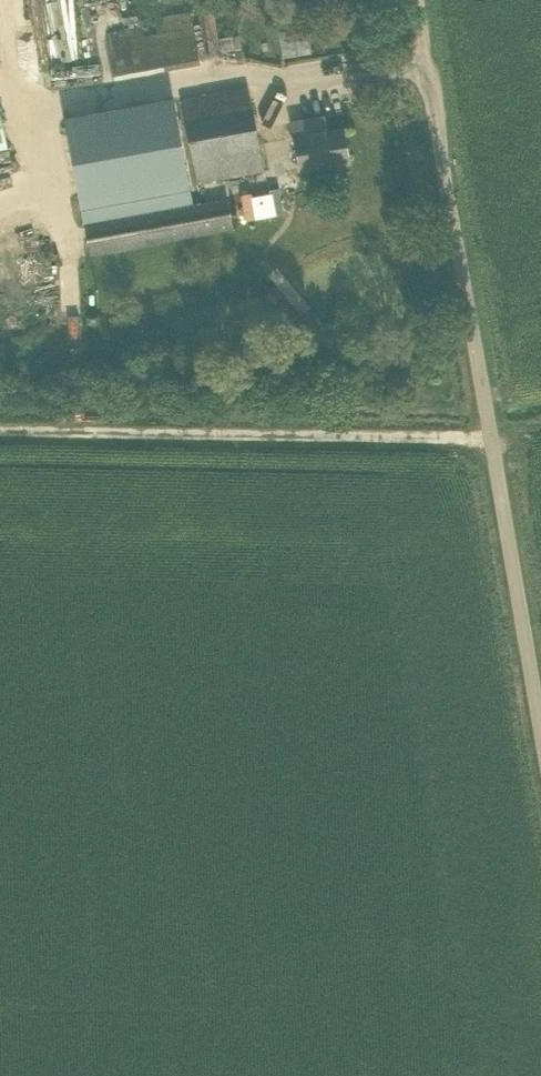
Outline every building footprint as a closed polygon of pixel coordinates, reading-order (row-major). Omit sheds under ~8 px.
[(78,0),(47,0),(56,40),(64,38),(62,29),(84,24),(78,0)] [(203,10),(203,48),(230,48),(230,37),(214,37),(213,10),(203,10)] [(145,26),(106,33),(115,80),(201,64),(192,17),(190,11),(161,16),(163,22),(163,24),(156,26),(158,33),(147,35),(145,26)] [(174,98),(65,118),(81,205),(190,185),(222,179),(260,172),(244,85),(174,98)] [(317,117),(292,122),(302,173),(350,163),(343,128),(320,132),(317,117)] [(194,204),(85,224),(90,254),(233,228),(227,197),(225,198),(202,202),(194,204)]
